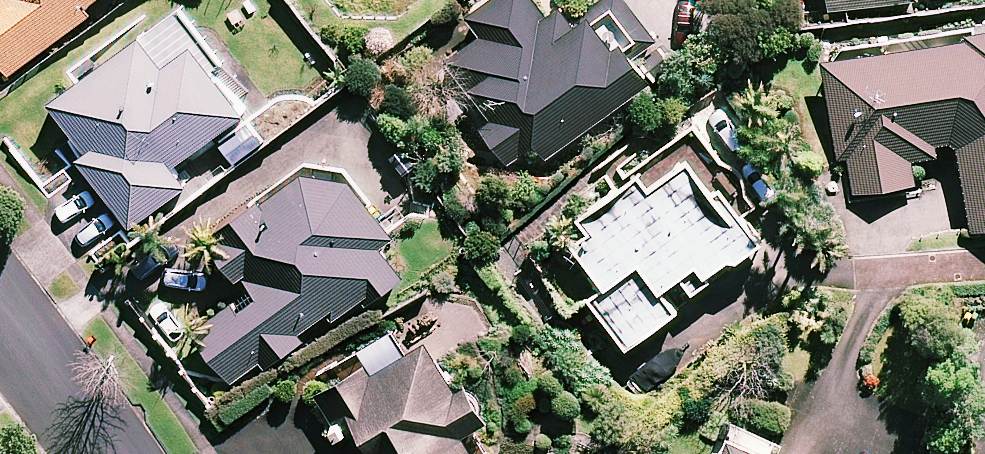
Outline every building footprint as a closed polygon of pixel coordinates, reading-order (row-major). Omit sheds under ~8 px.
[(11,73),(96,11),(90,3),(94,0),(0,0),(0,58),(11,73)] [(538,0),(491,0),(472,14),(486,34),(451,60),(495,118),(483,127),(510,163),(537,142),(549,158),(652,80),(635,56),(651,44),(618,0),(579,0),(553,20),(538,0)] [(250,109),(180,10),(55,99),(92,151),(84,158),(132,225),(189,185),(174,164),(250,109)] [(916,157),(942,153),(940,143),(959,141),(973,230),(984,228),(984,31),(824,57),(840,155),(848,154),(855,192),(920,182),(916,157)] [(683,274),(697,291),(717,275),(714,272),(737,252),(740,256),(764,236),(684,137),(565,233),(607,286),(591,299),(630,348),(680,308),(664,289),(683,274)] [(303,332),(327,315),(332,323),(401,274),(396,267),(381,245),(396,234),(350,169),(316,162),(212,236),(251,290),(195,330),(232,383),(258,364),(263,372),(309,339),(303,332)] [(396,332),(314,382),(358,453),(483,453),(467,429),(492,414),(474,385),(466,390),(432,335),(407,350),(396,332)] [(736,437),(728,453),(777,453),(736,437)]
